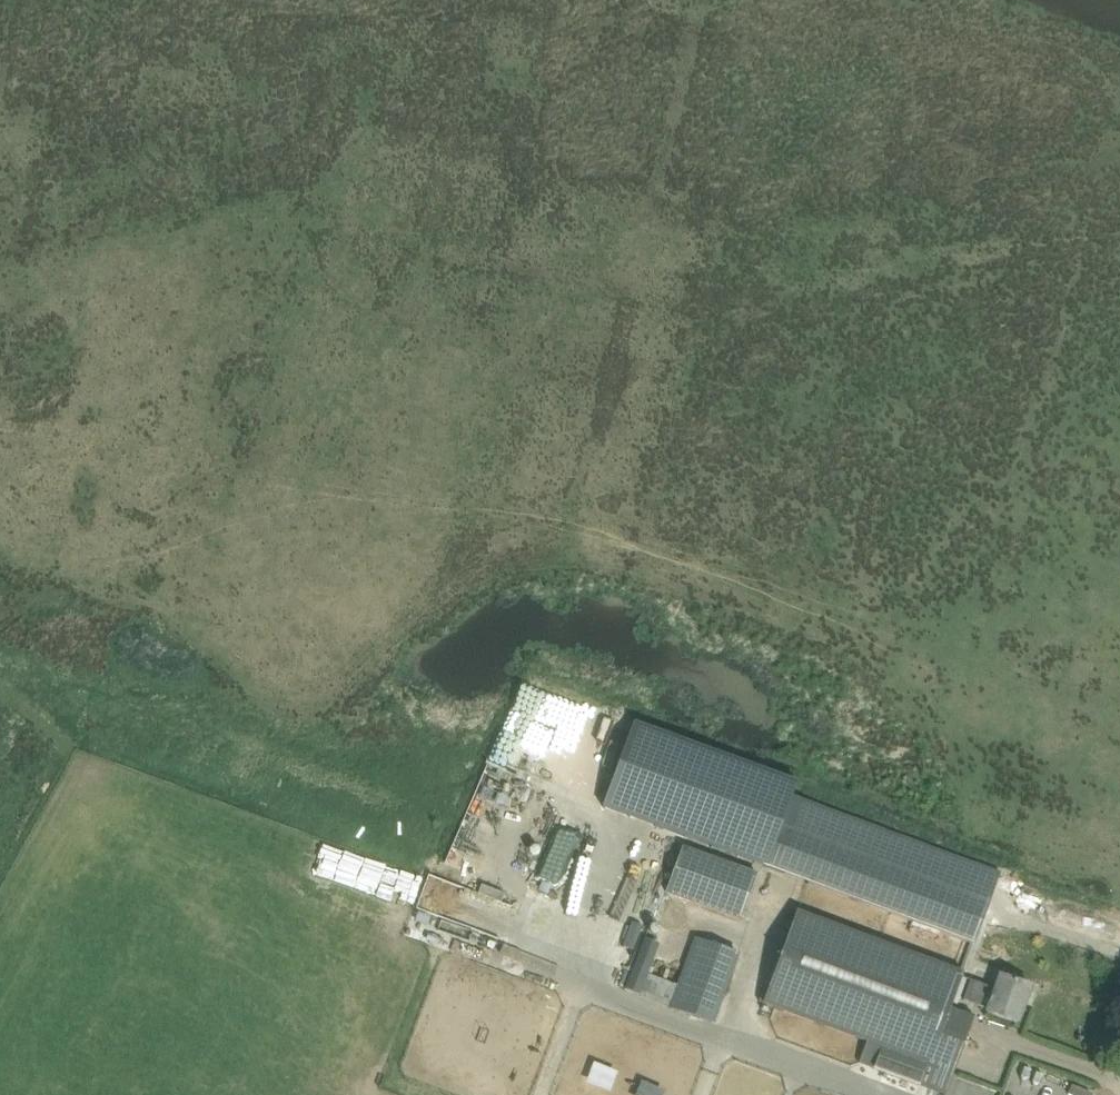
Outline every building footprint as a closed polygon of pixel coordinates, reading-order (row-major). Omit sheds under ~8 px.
[(604,807),(685,837),(716,754),(635,724),(604,807)] [(991,902),(782,825),(767,867),(975,944),(991,902)] [(666,893),(742,921),(759,875),(683,847),(666,893)] [(919,1085),(921,1082),(947,1091),(956,1067),(974,1016),(952,1008),(964,971),(797,910),(764,1003),(869,1041),(860,1062),(919,1085)] [(627,989),(670,1004),(678,982),(652,973),(663,942),(645,936),(627,989)] [(695,936),(671,1008),(717,1023),(741,951),(695,936)] [(1023,1024),(1036,986),(1001,973),(996,987),(973,979),(964,1004),(1023,1024)] [(1094,1086),(1018,1067),(1015,1075),(1033,1080),(1029,1094),(1092,1094),(1094,1086)]
